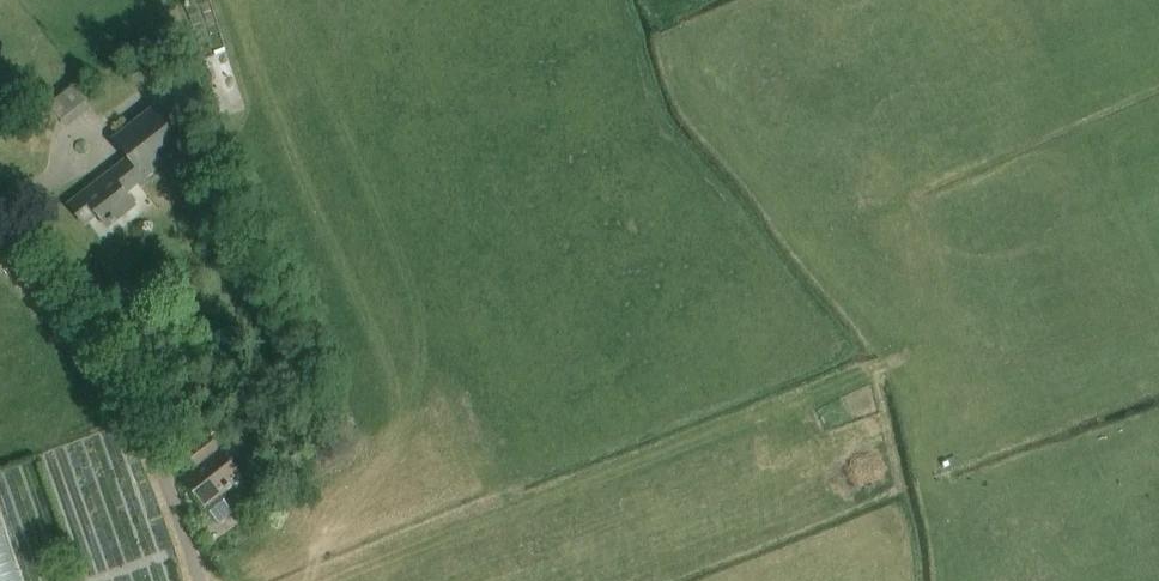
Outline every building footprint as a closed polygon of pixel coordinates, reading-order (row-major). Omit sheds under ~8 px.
[(40,109),(50,123),(64,113),(70,121),(91,106),(76,84),(40,109)] [(114,141),(129,159),(69,206),(85,227),(99,216),(108,228),(136,207),(128,194),(186,148),(155,109),(114,141)] [(213,435),(210,431),(194,444),(197,447),(190,452),(200,464),(182,479),(216,521),(230,509),(220,497),(244,478),(232,463),(244,453),(223,427),(213,435)]
